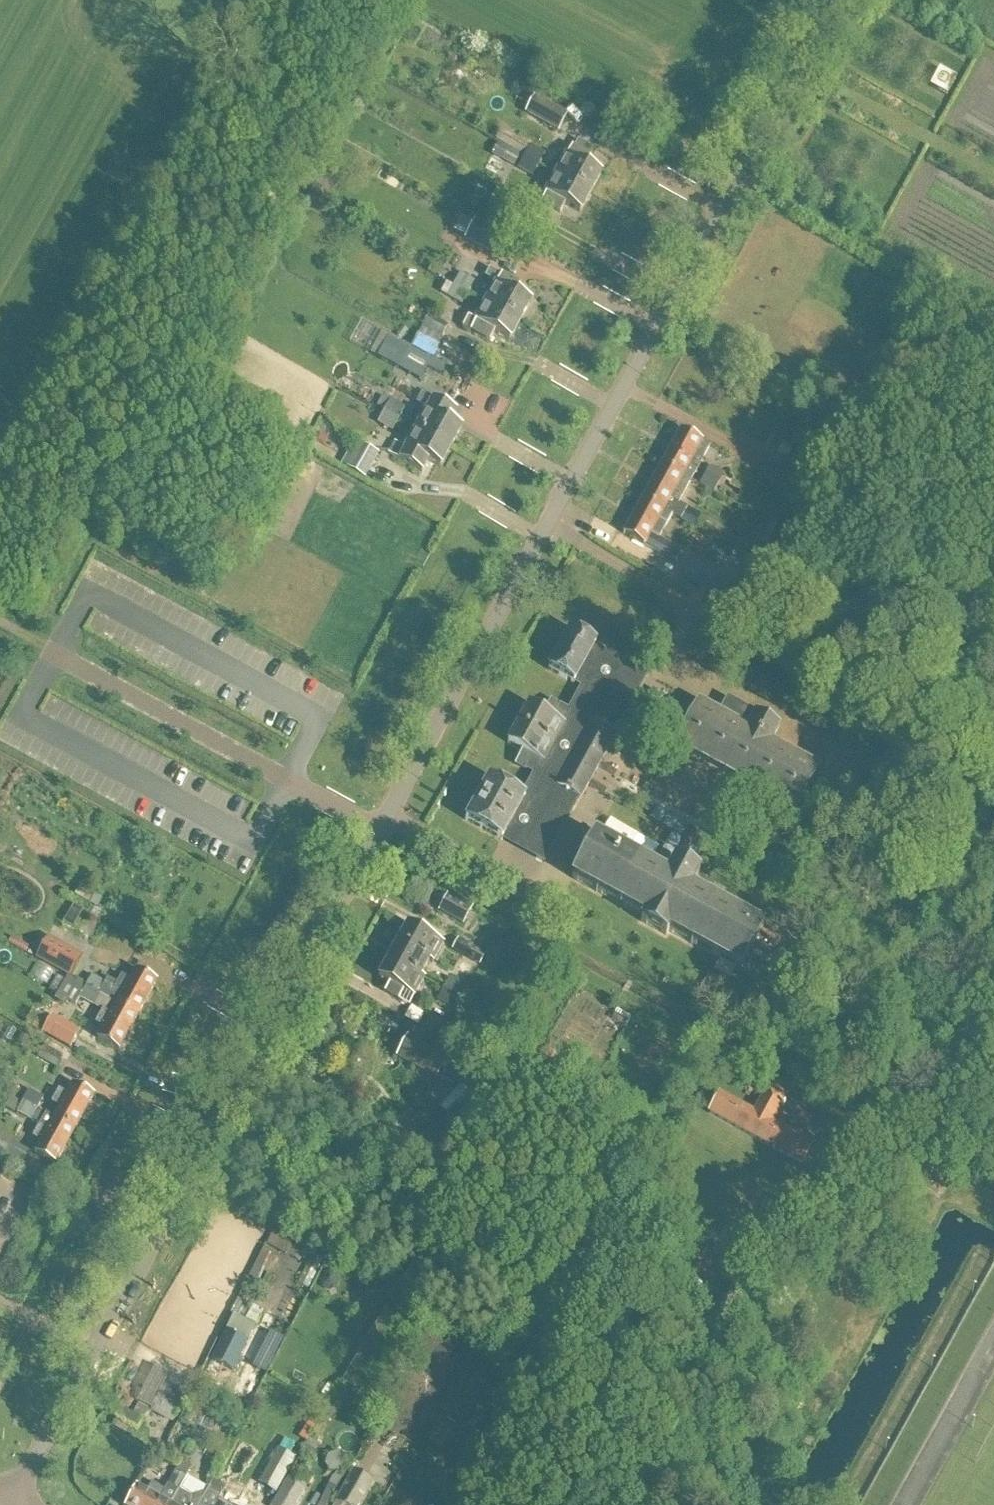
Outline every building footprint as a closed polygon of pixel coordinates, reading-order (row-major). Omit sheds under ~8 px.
[(566,116),(534,99),(526,114),(558,131),(566,116)] [(555,175),(590,195),(600,176),(585,168),(590,160),(584,156),(588,148),(577,142),(573,150),(571,149),(566,158),(565,157),(555,175)] [(543,155),(529,148),(524,158),(538,166),(543,155)] [(515,168),(520,156),(509,150),(503,162),(515,168)] [(532,177),(538,166),(524,158),(517,170),(532,177)] [(578,215),(590,195),(555,175),(544,195),(538,192),(533,201),(559,215),(564,206),(578,215)] [(504,228),(524,193),(505,183),(486,217),(504,228)] [(476,223),(467,239),(466,240),(489,253),(499,236),(476,223)] [(485,302),(520,322),(531,302),(516,294),(520,286),(489,269),(484,277),(495,283),(485,302)] [(447,281),(468,293),(473,283),(459,275),(456,279),(450,276),(447,281)] [(461,306),(468,293),(447,281),(440,294),(461,306)] [(508,342),(520,322),(485,302),(473,323),(468,320),(464,329),(489,343),(494,334),(508,342)] [(421,330),(440,341),(448,327),(429,316),(421,330)] [(421,330),(410,350),(381,334),(370,355),(421,382),(432,362),(430,361),(440,341),(421,330)] [(432,362),(428,370),(440,376),(444,368),(432,362)] [(348,393),(384,413),(398,421),(410,401),(395,393),(393,396),(357,376),(348,393)] [(414,429),(450,449),(460,430),(448,423),(455,412),(432,400),(431,402),(424,398),(420,406),(425,410),(414,429)] [(392,432),(398,421),(384,413),(378,424),(392,432)] [(439,469),(450,449),(414,429),(404,449),(393,444),(388,454),(421,472),(427,462),(439,469)] [(660,465),(691,481),(703,459),(710,447),(680,430),(671,446),(660,465)] [(364,478),(377,454),(359,445),(346,469),(364,478)] [(678,505),(691,481),(660,465),(651,481),(641,499),(671,516),(693,528),(699,517),(678,505)] [(718,483),(705,476),(698,487),(712,495),(718,483)] [(658,540),(671,516),(641,499),(633,515),(622,535),(674,563),(680,552),(658,540)] [(548,671),(573,685),(585,663),(592,667),(600,651),(593,647),(594,647),(569,633),(548,671)] [(592,725),(598,714),(599,712),(609,717),(612,719),(621,724),(647,677),(600,651),(592,667),(585,663),(573,685),(580,689),(568,711),(549,701),(542,714),(528,706),(517,725),(553,745),(542,764),(541,763),(536,771),(527,767),(525,771),(532,775),(520,798),(521,799),(523,800),(523,801),(530,805),(523,817),(516,813),(507,831),(501,841),(544,864),(572,813),(563,809),(550,801),(551,798),(557,789),(592,725)] [(795,811),(819,770),(771,744),(778,729),(726,701),(719,716),(699,704),(676,745),(795,811)] [(621,724),(612,719),(609,717),(599,712),(598,714),(592,725),(557,789),(551,798),(550,801),(563,809),(572,813),(621,724)] [(514,765),(525,771),(527,767),(536,771),(541,763),(542,764),(553,745),(517,725),(507,744),(521,752),(514,765)] [(501,841),(507,831),(516,813),(523,817),(530,805),(523,801),(523,800),(521,799),(520,798),(487,781),(465,822),(501,841)] [(698,876),(673,863),(666,877),(647,867),(650,861),(641,856),(638,862),(622,853),(624,851),(620,849),(619,851),(595,838),(572,880),(642,919),(640,923),(665,937),(668,933),(739,972),(761,929),(719,907),(722,901),(713,896),(710,901),(703,898),(703,897),(691,891),(698,876)] [(436,913),(462,926),(473,906),(447,893),(436,913)] [(409,971),(419,977),(428,962),(432,964),(442,945),(407,926),(392,952),(413,964),(409,971)] [(83,957),(47,937),(35,959),(71,979),(83,957)] [(458,939),(451,951),(479,967),(486,955),(458,939)] [(423,979),(419,977),(409,971),(413,964),(392,952),(378,979),(388,985),(384,993),(407,1006),(412,998),(423,979)] [(91,978),(86,989),(137,1017),(156,982),(135,970),(129,981),(121,977),(116,986),(107,981),(105,985),(91,978)] [(86,989),(65,979),(56,1000),(63,1003),(64,1001),(76,1006),(79,999),(101,1012),(94,1024),(102,1029),(97,1039),(118,1051),(137,1017),(86,989)] [(443,990),(457,998),(463,987),(449,980),(443,990)] [(452,1009),(457,998),(443,990),(437,1002),(452,1009)] [(400,1026),(415,1034),(412,1040),(407,1037),(395,1058),(435,1080),(447,1059),(432,1051),(445,1027),(425,1016),(427,1011),(410,1004),(400,1026)] [(630,1018),(617,1011),(611,1020),(625,1028),(630,1018)] [(42,1034),(70,1049),(79,1033),(51,1017),(42,1034)] [(55,1069),(62,1056),(44,1047),(37,1059),(55,1069)] [(465,1081),(446,1106),(460,1116),(479,1091),(465,1081)] [(53,1119),(74,1131),(93,1096),(72,1085),(66,1096),(58,1091),(51,1105),(59,1109),(53,1119)] [(801,1165),(811,1145),(773,1124),(785,1098),(781,1096),(784,1089),(776,1085),(772,1091),(766,1088),(752,1113),(719,1094),(708,1114),(801,1165)] [(800,1097),(819,1108),(824,1100),(805,1089),(800,1097)] [(22,1103),(36,1110),(42,1100),(28,1091),(22,1103)] [(53,1119),(36,1110),(22,1103),(17,1114),(30,1122),(30,1121),(39,1126),(32,1139),(40,1143),(34,1154),(55,1166),(74,1131),(53,1119)] [(323,1274),(320,1281),(322,1289),(329,1292),(337,1289),(340,1282),(337,1275),(330,1272),(323,1274)] [(211,1362),(233,1372),(254,1327),(233,1317),(211,1362)] [(172,1423),(191,1387),(159,1371),(149,1392),(158,1397),(151,1412),(172,1423)] [(136,1431),(141,1421),(120,1409),(114,1419),(136,1431)] [(258,1484),(276,1493),(293,1459),(276,1450),(258,1484)] [(178,1491),(189,1471),(179,1465),(164,1492),(150,1485),(146,1493),(135,1487),(125,1504),(171,1504),(178,1491)] [(335,1502),(333,1504),(358,1504),(371,1480),(351,1470),(334,1501),(335,1502)] [(308,1483),(291,1473),(273,1504),(296,1504),(308,1483)] [(218,1502),(225,1488),(206,1479),(207,1491),(204,1496),(192,1498),(178,1491),(171,1504),(216,1504),(218,1502)]
